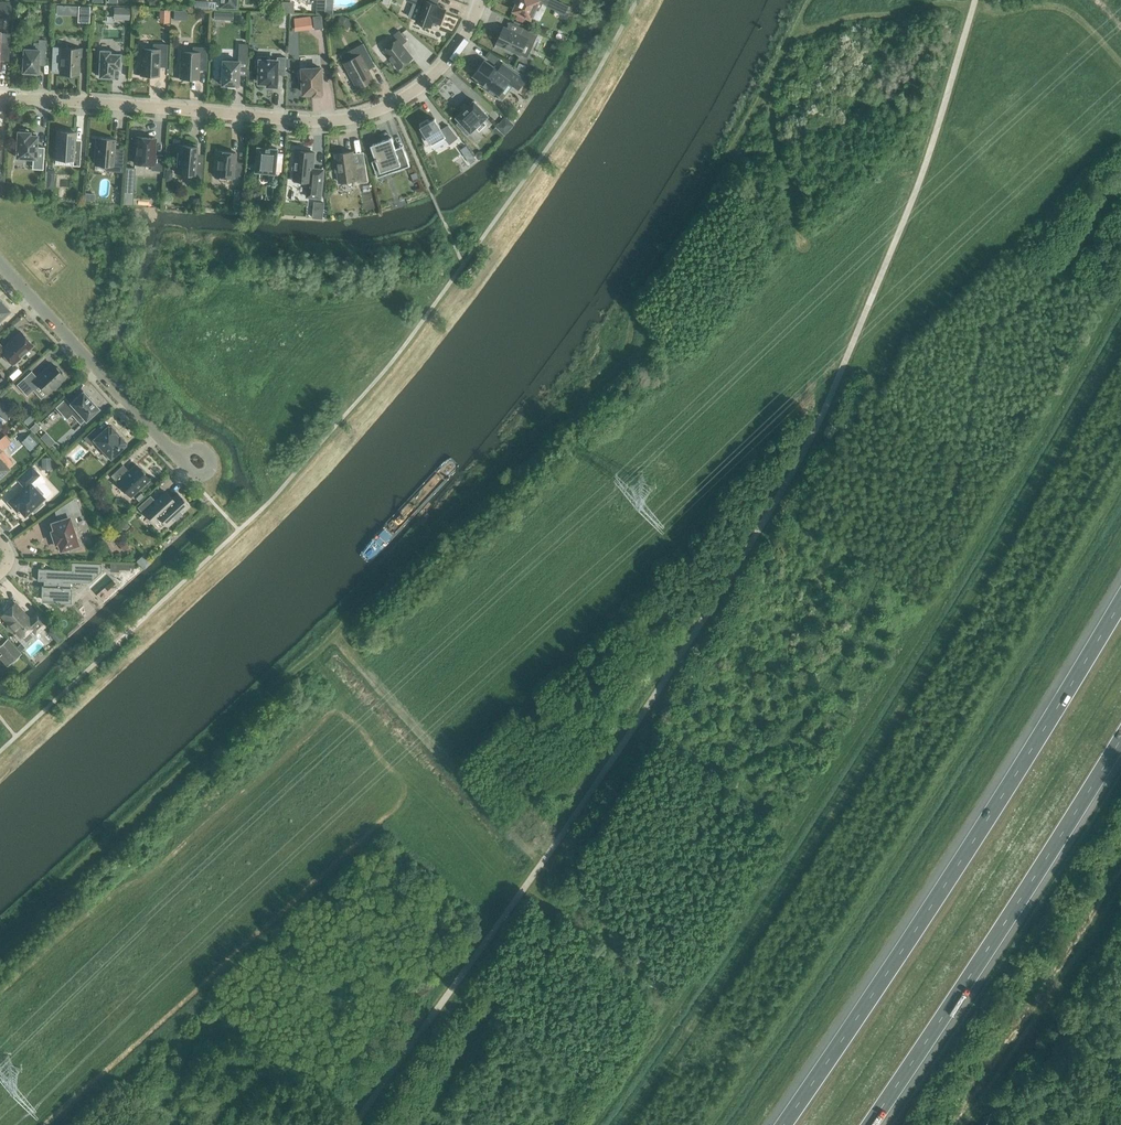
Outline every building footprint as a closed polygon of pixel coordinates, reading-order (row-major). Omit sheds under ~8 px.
[(325,14),(334,13),(334,0),(326,0),(325,14)] [(440,24),(446,9),(438,7),(439,5),(431,2),(431,0),(407,0),(422,6),(416,21),(431,27),(433,22),(440,24)] [(547,5),(549,0),(519,0),(514,10),(530,17),(531,16),(533,17),(537,9),(535,8),(538,0),(547,5)] [(547,5),(565,13),(569,5),(557,0),(549,0),(547,5)] [(8,17),(9,17),(9,16),(10,3),(10,2),(9,2),(1,2),(1,1),(0,1),(0,17),(8,17)] [(78,21),(89,22),(89,6),(78,6),(78,21)] [(313,16),(315,29),(323,28),(322,15),(313,16)] [(341,15),(337,24),(348,29),(352,19),(341,15)] [(526,41),(533,44),(538,34),(522,27),(519,34),(504,27),(496,43),(520,54),(526,41)] [(402,45),(407,40),(399,30),(394,34),(398,39),(384,50),(398,69),(412,58),(402,45)] [(38,56),(45,56),(46,40),(39,39),(38,43),(33,42),(33,49),(23,49),(22,72),(38,72),(38,56)] [(553,42),(550,48),(557,52),(560,45),(553,42)] [(160,63),(167,63),(167,44),(153,44),(153,49),(141,49),(140,75),(158,75),(159,66),(160,64),(160,63)] [(368,66),(374,63),(363,44),(351,50),(354,57),(344,63),(358,88),(374,80),(368,69),(369,67),(368,66)] [(79,57),(80,57),(81,48),(59,47),(59,56),(61,56),(60,74),(78,74),(79,57)] [(200,66),(206,66),(207,47),(193,47),(192,52),(181,51),(180,78),(198,78),(198,69),(200,67),(200,66)] [(109,50),(100,50),(99,57),(98,57),(97,68),(99,68),(99,76),(101,76),(101,78),(110,78),(110,77),(113,77),(113,65),(119,65),(120,54),(109,53),(109,50)] [(490,52),(487,57),(495,63),(498,57),(490,52)] [(278,75),(285,75),(286,57),(278,57),(278,60),(268,60),(268,56),(257,56),(257,67),(260,67),(260,82),(268,83),(268,85),(277,86),(278,75)] [(237,85),(239,61),(222,60),(222,67),(220,67),(219,75),(221,75),(221,84),(227,85),(227,86),(236,86),(236,85),(237,85)] [(507,81),(517,88),(524,79),(503,64),(500,70),(496,67),(494,69),(485,62),(475,75),(481,80),(480,81),(488,87),(489,85),(498,92),(507,81)] [(516,67),(514,69),(523,75),(525,73),(516,67)] [(321,92),(322,92),(321,68),(303,69),(303,72),(300,72),(300,81),(303,81),(304,93),(314,92),(314,94),(321,94),(321,92)] [(486,124),(483,120),(488,115),(474,100),(467,107),(467,106),(467,107),(464,110),(463,110),(457,117),(461,121),(457,124),(467,134),(471,131),(476,127),(479,130),(486,124)] [(505,116),(496,127),(505,135),(514,124),(505,116)] [(441,129),(435,119),(430,122),(428,119),(419,124),(421,127),(421,126),(424,131),(421,133),(421,132),(420,132),(426,146),(426,145),(431,143),(432,145),(445,137),(450,143),(457,137),(448,125),(441,129)] [(30,132),(27,132),(28,129),(20,129),(20,131),(17,131),(16,150),(15,150),(15,152),(16,152),(16,157),(35,158),(35,161),(43,162),(44,147),(36,147),(37,135),(29,135),(30,132)] [(80,152),(74,152),(75,132),(57,131),(55,158),(73,159),(73,165),(80,166),(80,152)] [(163,155),(154,154),(155,138),(137,137),(135,163),(151,165),(151,170),(162,170),(163,155)] [(397,154),(392,137),(382,141),(383,144),(374,147),(377,157),(375,158),(376,160),(372,161),(376,172),(391,166),(393,172),(410,166),(405,151),(397,154)] [(115,150),(114,149),(115,139),(97,138),(95,164),(106,165),(106,170),(122,171),(123,153),(115,152),(115,150)] [(203,159),(195,158),(196,144),(187,143),(187,145),(177,144),(175,172),(186,173),(185,177),(193,177),(193,178),(201,178),(203,159)] [(267,179),(268,172),(274,173),(274,171),(276,152),(276,150),(276,149),(275,148),(275,149),(257,147),(256,147),(256,148),(255,164),(254,171),(259,171),(259,178),(260,180),(266,181),(267,179)] [(236,162),(235,160),(236,153),(217,151),(215,176),(219,177),(219,179),(220,181),(227,181),(229,180),(229,177),(233,178),(233,177),(241,177),(242,163),(242,162),(241,163),(236,163),(236,162)] [(311,197),(321,198),(324,169),(313,168),(314,152),(297,151),(296,161),(293,161),(293,169),(295,169),(294,179),(300,180),(300,182),(308,183),(308,181),(311,181),(311,197)] [(276,152),(274,171),(281,171),(283,153),(276,152)] [(355,163),(353,152),(335,154),(336,162),(334,163),(335,172),(338,172),(339,182),(356,179),(357,183),(368,181),(366,164),(358,165),(355,163)] [(126,167),(123,204),(132,205),(135,167),(126,167)] [(8,310),(0,301),(0,318),(8,310)] [(33,345),(21,332),(14,338),(15,338),(9,344),(9,343),(3,348),(0,345),(0,356),(2,354),(12,364),(14,363),(15,364),(21,358),(20,357),(33,345)] [(52,364),(37,377),(31,371),(16,384),(27,395),(37,386),(40,386),(47,393),(53,387),(55,388),(59,384),(59,382),(64,377),(61,373),(61,371),(57,367),(55,367),(52,364)] [(83,391),(84,391),(83,390),(82,391),(69,403),(65,398),(55,407),(60,412),(65,408),(80,423),(85,419),(85,420),(86,419),(98,408),(98,409),(99,408),(98,407),(83,391)] [(35,423),(29,428),(34,433),(39,428),(35,423)] [(125,441),(124,440),(119,436),(118,437),(114,433),(116,431),(110,426),(108,427),(100,434),(95,428),(84,438),(90,444),(95,440),(104,449),(101,451),(107,458),(110,455),(110,456),(124,444),(123,443),(125,441)] [(46,432),(40,437),(49,447),(55,442),(46,432)] [(0,439),(0,445),(4,449),(11,442),(4,435),(0,439)] [(50,457),(42,458),(42,469),(50,469),(50,457)] [(117,482),(128,493),(134,488),(136,488),(138,490),(149,479),(135,464),(129,469),(127,469),(123,464),(111,476),(116,482),(117,482)] [(32,467),(18,480),(24,487),(8,502),(17,511),(19,509),(25,516),(32,509),(34,511),(42,503),(41,501),(44,498),(41,495),(43,493),(36,486),(34,488),(30,483),(39,474),(32,467)] [(141,493),(136,498),(140,502),(145,497),(141,493)] [(160,517),(167,525),(189,506),(184,500),(182,498),(177,493),(172,498),(171,497),(171,498),(169,500),(163,493),(155,501),(150,496),(138,507),(143,513),(144,512),(154,522),(160,517)] [(77,525),(73,512),(79,510),(75,497),(66,504),(69,513),(63,515),(65,519),(52,523),(60,549),(70,546),(71,550),(81,547),(78,538),(76,539),(72,527),(77,525)] [(125,521),(120,526),(124,530),(129,526),(125,521)] [(124,540),(119,543),(123,551),(129,547),(124,540)] [(38,569),(38,580),(43,580),(43,586),(42,586),(41,595),(43,595),(43,600),(47,600),(47,601),(56,602),(56,600),(69,601),(70,596),(71,596),(72,587),(70,587),(70,581),(89,582),(101,571),(38,569)] [(37,613),(30,619),(15,603),(1,615),(8,623),(7,624),(7,626),(11,631),(13,631),(14,630),(20,637),(30,628),(35,633),(46,624),(37,613)] [(53,627),(48,632),(53,637),(58,632),(53,627)] [(11,662),(19,653),(7,639),(0,646),(0,650),(11,662)]
